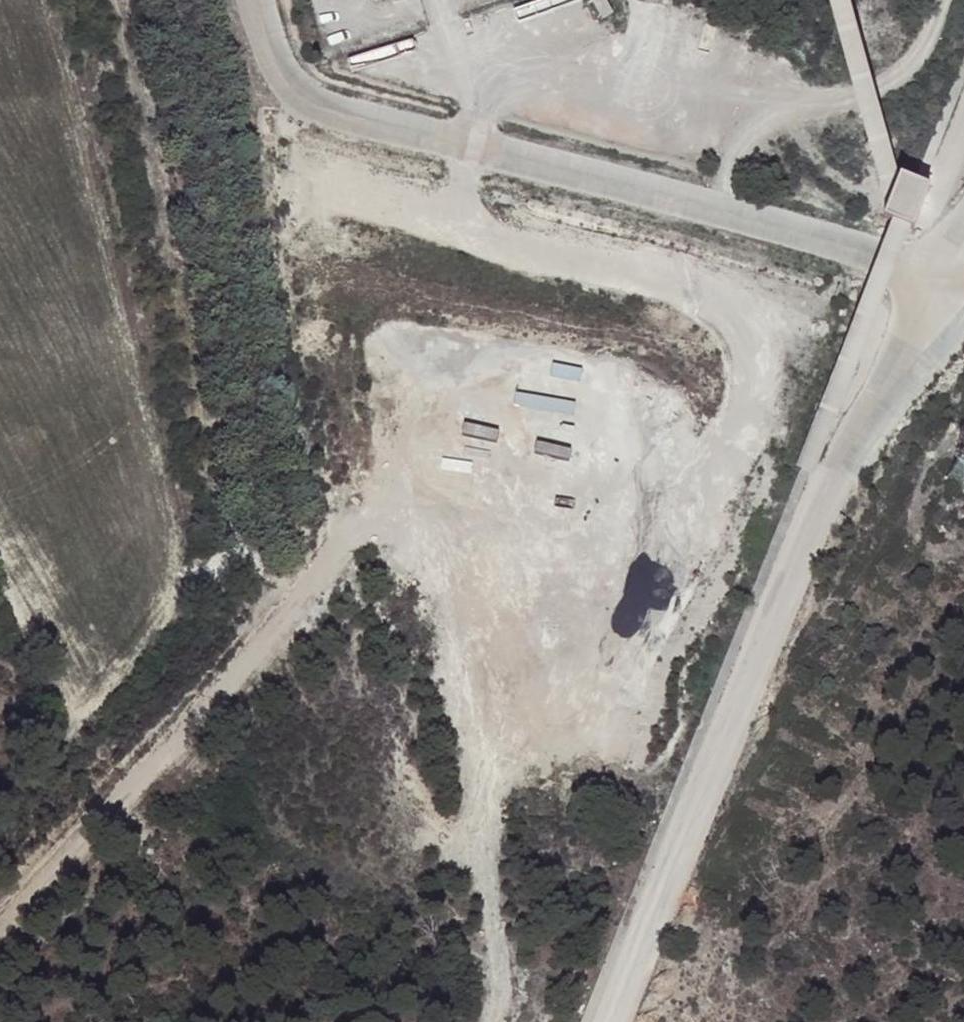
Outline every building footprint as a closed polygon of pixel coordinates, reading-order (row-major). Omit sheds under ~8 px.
[(896,196),(886,220),(903,226),(914,231),(929,194),(919,190),(901,183),(896,196)]
